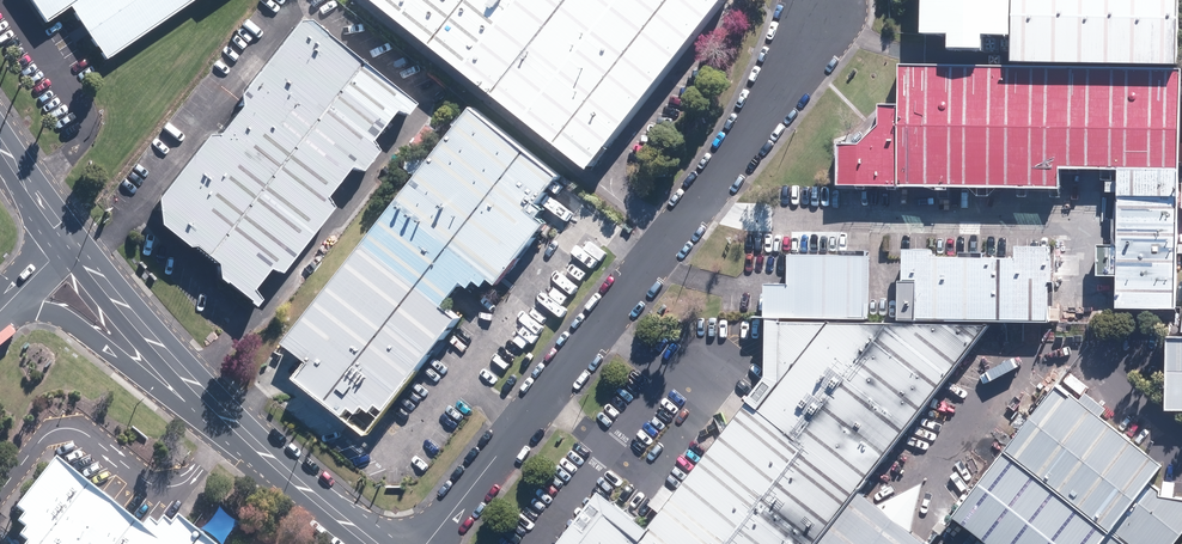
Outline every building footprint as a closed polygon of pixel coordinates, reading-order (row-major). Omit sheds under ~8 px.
[(42,32),(68,14),(106,69),(206,0),(19,0),(42,32)] [(593,172),(726,5),(720,0),(375,0),(593,172)] [(1027,0),(932,0),(931,45),(1026,47),(1027,0)] [(1181,76),(1181,0),(1027,0),(1026,47),(1025,73),(1181,76)] [(409,104),(299,18),(141,215),(251,302),(409,104)] [(1025,73),(906,71),(903,192),(1067,195),(1068,167),(1125,168),(1125,201),(1178,202),(1181,202),(1181,76),(1025,73)] [(578,193),(477,112),(288,349),(313,368),(299,385),(352,427),(366,410),(383,424),(461,326),(447,315),(469,288),(481,298),(492,283),(500,290),(578,193)] [(1178,202),(1125,201),(1123,310),(1177,310),(1178,202)] [(904,243),(903,315),(1050,317),(1051,245),(904,243)] [(770,280),(770,312),(866,314),(868,252),(795,251),(794,280),(770,280)] [(854,494),(991,322),(773,314),(771,372),(747,409),(647,532),(608,501),(573,543),(814,543),(854,494)] [(1168,333),(1166,406),(1181,406),(1181,333),(1168,333)] [(1010,446),(1135,543),(1173,543),(1181,532),(1181,495),(1161,492),(1161,486),(1151,479),(1163,462),(1153,454),(1090,404),(1061,381),(1010,446)] [(1010,446),(953,518),(987,543),(1135,543),(1010,446)] [(52,467),(11,518),(25,528),(12,543),(150,543),(52,467)] [(854,494),(814,543),(917,543),(854,494)] [(169,522),(152,543),(196,543),(169,522)]
